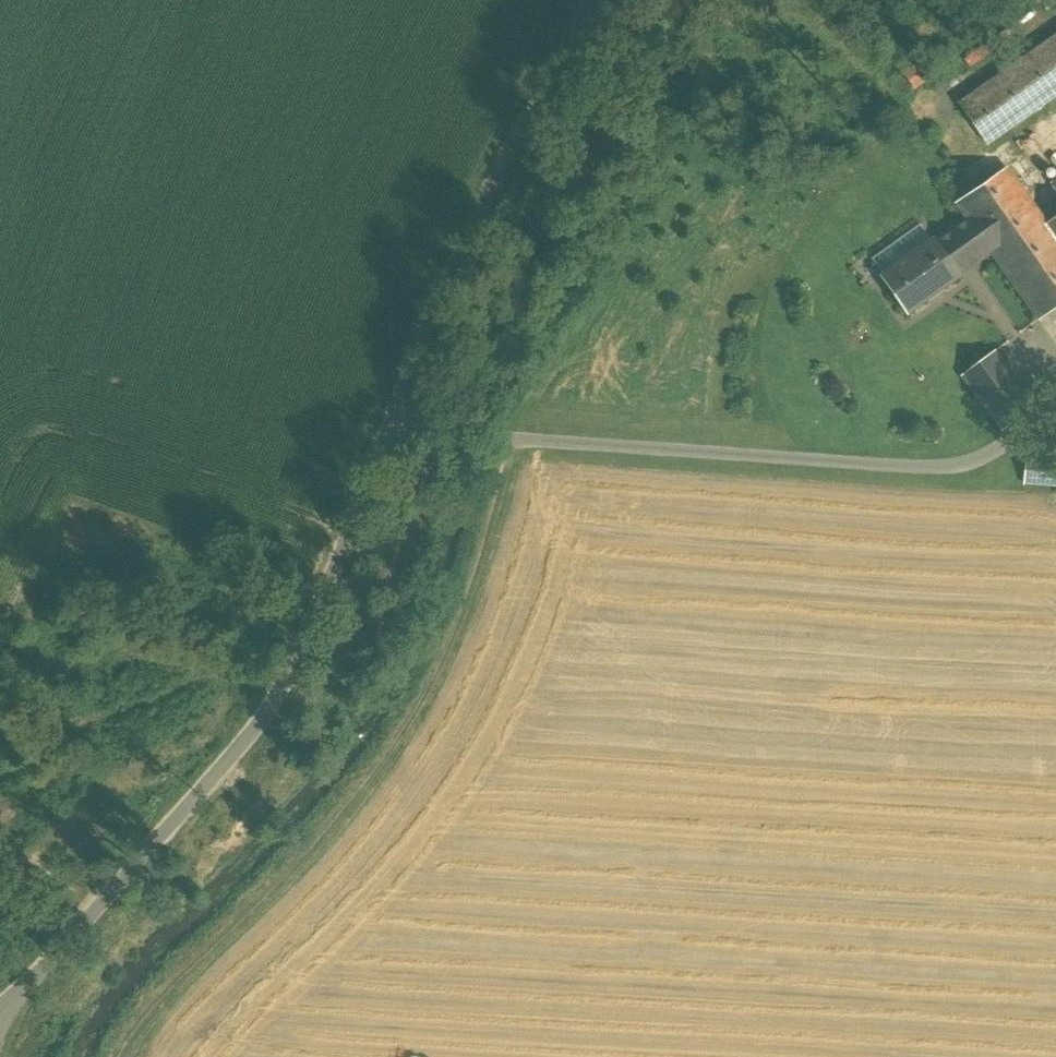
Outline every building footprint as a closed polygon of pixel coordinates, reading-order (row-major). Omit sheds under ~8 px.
[(958,103),(985,144),(1055,95),(1055,35),(958,103)] [(915,88),(933,78),(923,60),(904,70),(915,88)] [(1038,216),(1006,168),(958,202),(971,221),(985,240),(1041,319),(1055,308),(1055,203),(1038,216)] [(934,240),(881,278),(906,313),(960,275),(951,264),(985,240),(971,221),(938,244),(934,240)] [(1035,406),(994,352),(962,375),(1003,430),(1035,406)] [(1026,459),(1024,483),(1055,486),(1055,461),(1026,459)]
